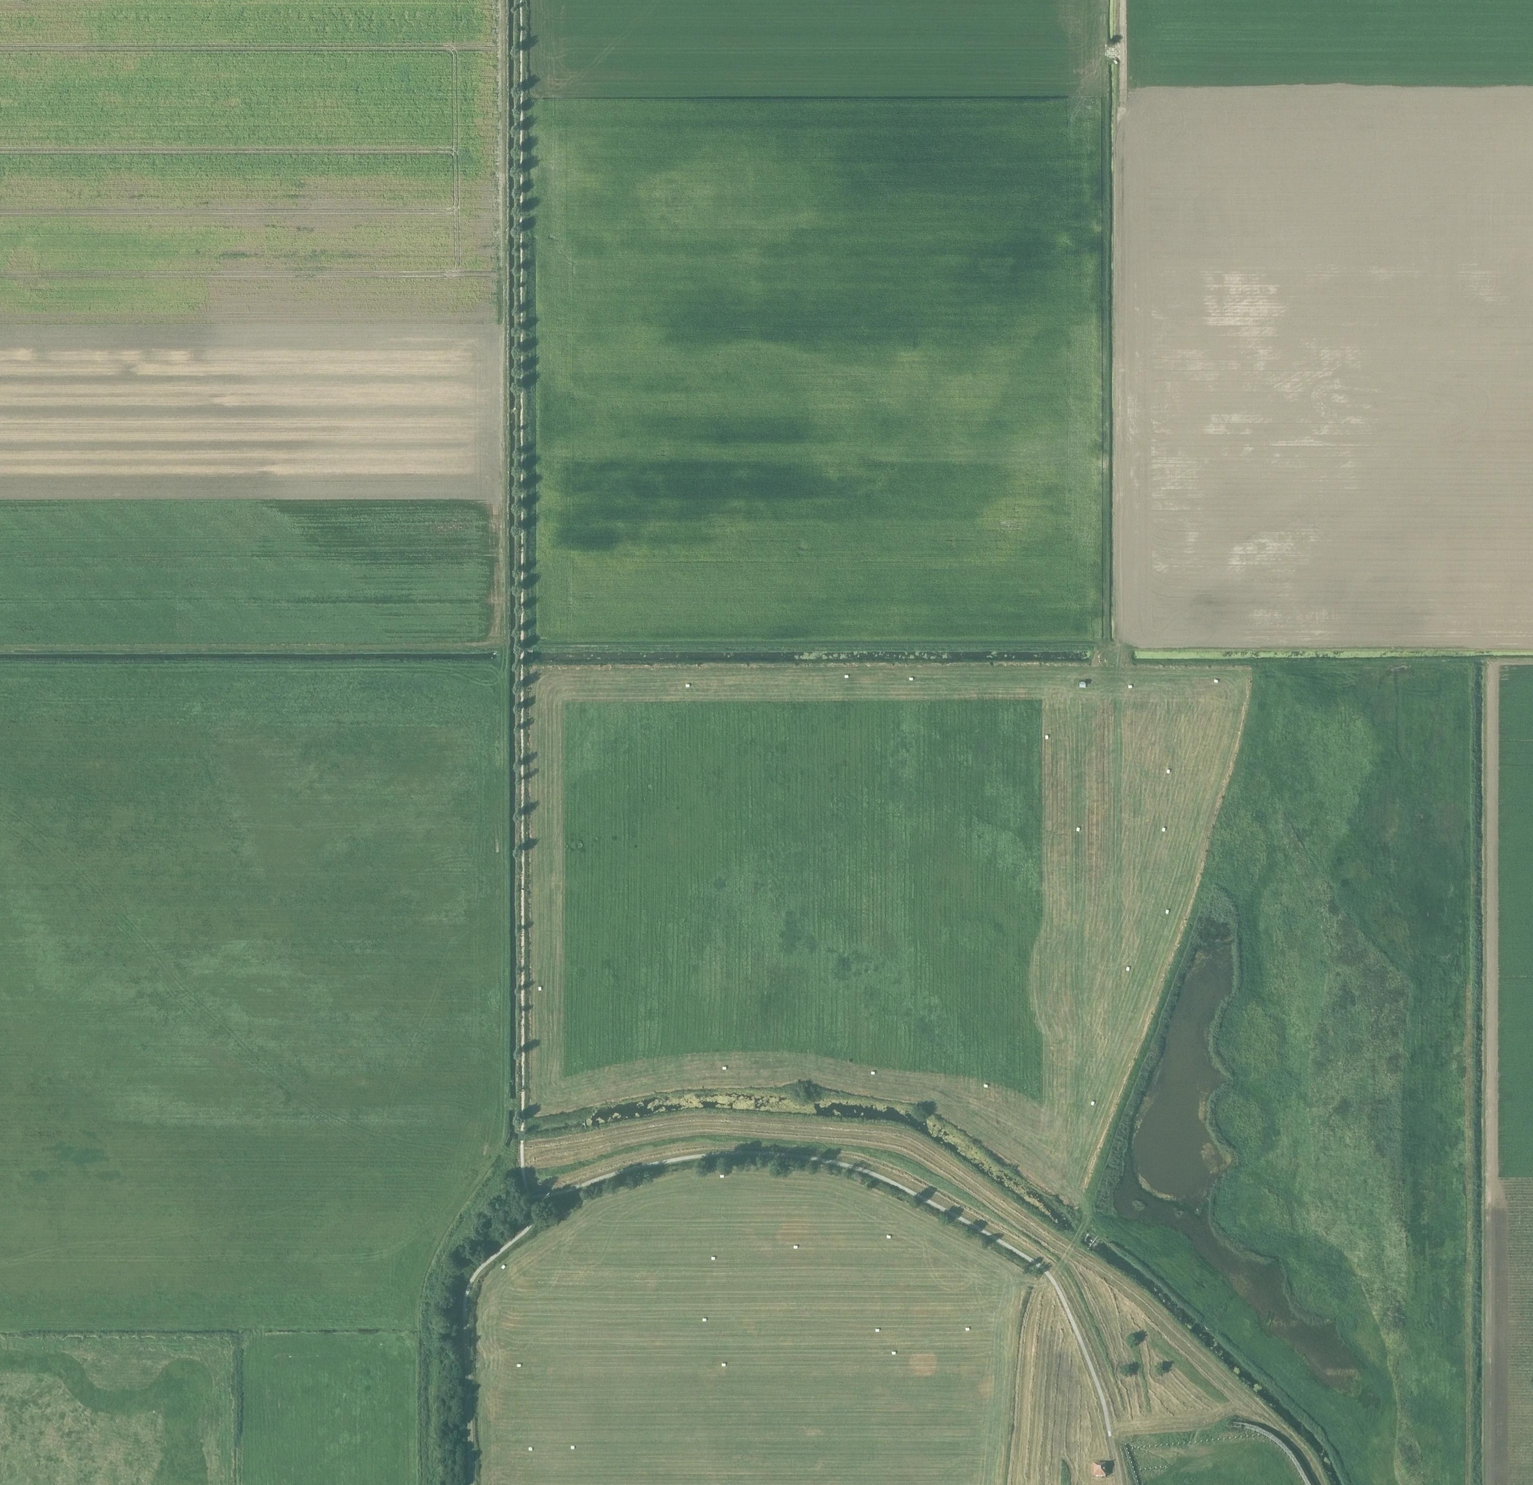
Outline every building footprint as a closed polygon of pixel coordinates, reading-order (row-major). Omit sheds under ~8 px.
[(1093,1465),(1093,1477),(1105,1477),(1105,1465),(1093,1465)]
